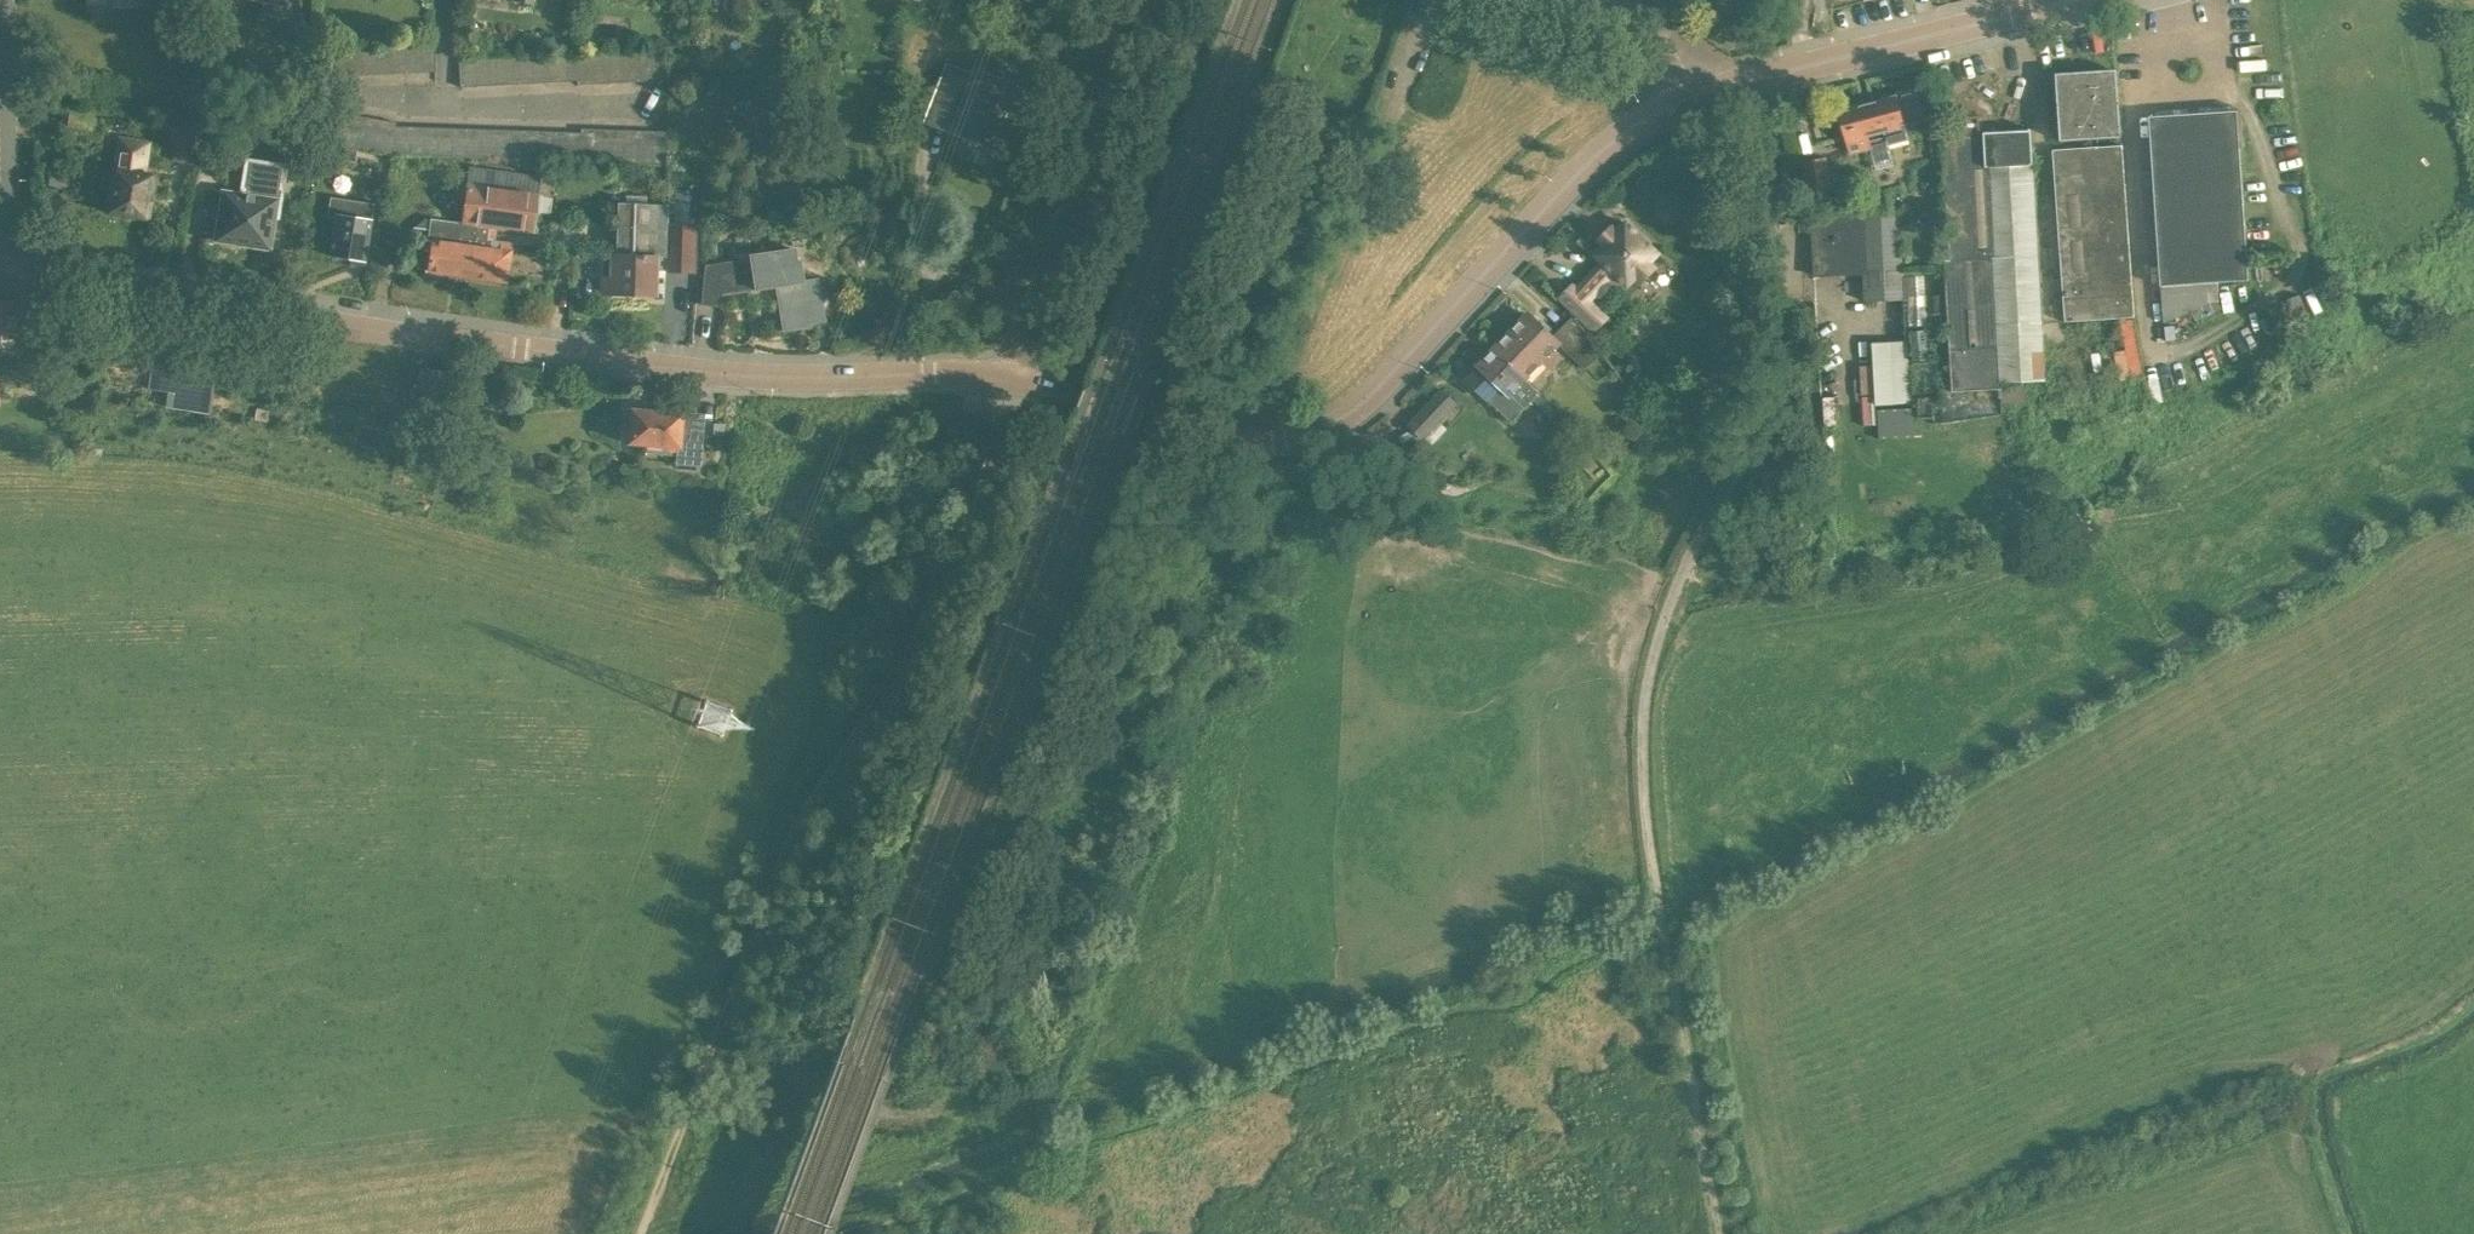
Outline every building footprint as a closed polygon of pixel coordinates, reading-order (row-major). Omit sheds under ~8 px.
[(405,43),(391,44),(392,73),(406,73),(405,43)] [(391,44),(376,45),(378,74),(392,73),(391,44)] [(362,45),(348,46),(349,75),(363,74),(362,45)] [(376,45),(362,45),(363,74),(378,74),(376,45)] [(651,47),(636,48),(637,81),(653,80),(651,47)] [(636,48),(620,49),(622,82),(637,81),(636,48)] [(620,49),(605,50),(607,83),(622,82),(620,49)] [(605,50),(590,51),(592,83),(607,83),(605,50)] [(590,51),(575,52),(576,80),(577,84),(592,83),(590,51)] [(560,52),(546,53),(547,82),(562,81),(560,52)] [(575,52),(560,52),(562,81),(576,80),(575,52)] [(546,53),(531,54),(533,83),(547,82),(546,53)] [(531,54),(516,55),(518,83),(533,83),(531,54)] [(516,55),(502,56),(503,84),(518,83),(516,55)] [(487,56),(473,57),(474,86),(489,85),(487,56)] [(502,56),(487,56),(489,85),(503,84),(502,56)] [(473,57),(458,58),(460,87),(474,86),(473,57)] [(956,129),(956,128),(992,141),(1014,84),(985,73),(983,78),(951,66),(930,119),(956,129)] [(2055,73),(2060,140),(2121,136),(2116,69),(2055,73)] [(1920,120),(1926,119),(1919,93),(1915,93),(1911,91),(1902,94),(1900,97),(1898,98),(1897,96),(1857,107),(1853,105),(1844,108),(1842,111),(1839,112),(1850,154),(1909,138),(1905,125),(1920,120)] [(2219,298),(2219,281),(2249,279),(2237,110),(2149,116),(2160,285),(2163,322),(2219,298)] [(338,113),(333,145),(347,147),(352,115),(338,113)] [(352,115),(347,147),(355,149),(361,150),(367,117),(352,115)] [(2042,322),(2035,196),(2030,128),(1999,130),(1999,132),(1984,133),(1943,136),(1950,260),(1945,260),(1952,390),(2002,388),(2002,382),(2045,380),(2042,322)] [(111,215),(125,217),(125,215),(147,218),(150,190),(152,191),(154,176),(142,174),(147,146),(117,141),(112,172),(103,171),(100,189),(111,190),(108,210),(106,210),(106,212),(111,212),(111,215)] [(318,143),(315,160),(338,163),(339,158),(353,160),(355,149),(347,147),(333,145),(318,143)] [(2122,144),(2053,149),(2065,320),(2118,317),(2119,331),(2135,330),(2122,144)] [(1802,162),(1810,201),(1833,196),(1825,157),(1802,162)] [(284,167),(243,161),(238,197),(224,195),(218,238),(221,239),(224,243),(233,244),(237,241),(266,246),(271,217),(278,218),(283,188),(281,188),(284,167)] [(428,271),(505,281),(510,243),(493,241),(495,227),(532,232),(534,212),(538,212),(540,195),(537,195),(539,176),(469,167),(459,243),(432,240),(428,271)] [(667,169),(667,183),(677,183),(677,169),(667,169)] [(329,255),(364,261),(372,210),(373,200),(330,193),(326,216),(335,217),(329,255)] [(664,255),(666,204),(646,204),(646,196),(626,196),(626,203),(617,203),(616,255),(664,255)] [(603,254),(601,294),(654,296),(655,269),(666,269),(666,271),(693,272),(695,224),(673,224),(674,201),(668,201),(668,204),(666,204),(664,255),(616,255),(603,254)] [(897,214),(892,207),(883,213),(887,220),(897,214)] [(1866,210),(1811,212),(1814,276),(1862,274),(1863,300),(1906,298),(1902,209),(1866,211),(1866,210)] [(1658,254),(1626,222),(1617,232),(1611,227),(1598,241),(1604,246),(1595,255),(1601,261),(1576,288),(1572,284),(1559,298),(1596,335),(1609,320),(1590,303),(1596,297),(1601,301),(1614,287),(1609,283),(1615,276),(1628,288),(1636,279),(1642,284),(1656,270),(1650,264),(1658,254)] [(705,264),(701,304),(720,306),(722,293),(776,285),(784,329),(809,326),(808,320),(821,318),(815,280),(802,282),(799,261),(795,262),(793,249),(750,255),(752,268),(737,270),(735,260),(705,264)] [(13,340),(23,340),(23,300),(13,300),(0,300),(0,341),(13,341),(13,340)] [(1529,313),(1498,346),(1530,377),(1532,375),(1531,374),(1539,366),(1540,366),(1550,356),(1549,355),(1556,348),(1557,349),(1561,345),(1585,368),(1602,353),(1573,315),(1553,335),(1529,313)] [(1877,403),(1911,401),(1907,339),(1873,341),(1877,403)] [(1498,346),(1467,379),(1488,400),(1512,420),(1539,391),(1527,380),(1530,377),(1498,346)] [(151,369),(148,390),(171,394),(168,410),(192,414),(195,399),(214,402),(218,381),(151,369)] [(418,385),(446,389),(448,374),(421,370),(418,385)] [(1442,390),(1408,425),(1422,438),(1424,437),(1432,445),(1447,429),(1439,421),(1456,403),(1442,390)] [(482,397),(479,414),(493,417),(496,399),(482,397)] [(255,408),(253,423),(265,425),(268,410),(255,408)] [(644,445),(643,459),(698,464),(702,415),(630,409),(627,444),(644,445)] [(712,428),(711,440),(723,440),(723,429),(712,428)]
